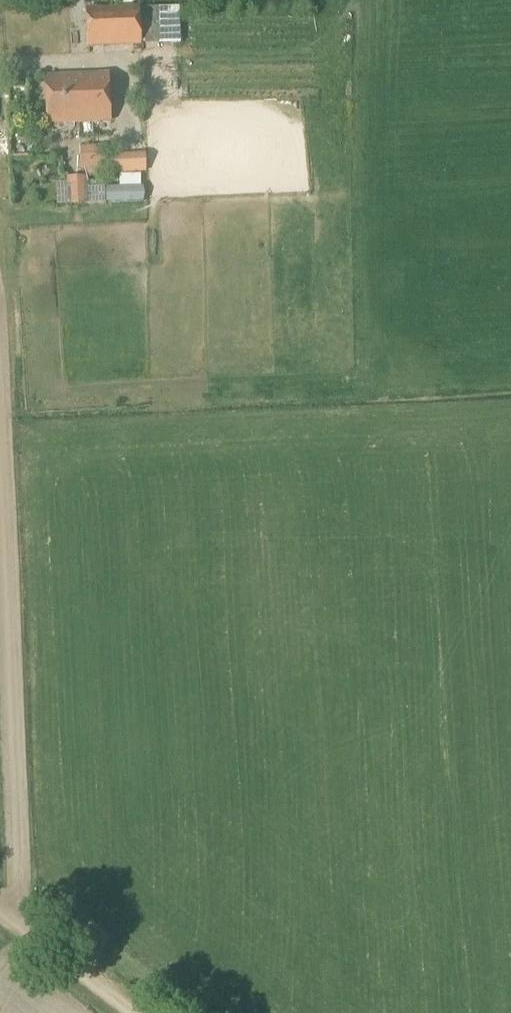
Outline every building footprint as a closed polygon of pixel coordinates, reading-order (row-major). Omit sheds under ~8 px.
[(85,8),(86,48),(140,46),(138,6),(85,8)] [(161,43),(161,25),(160,7),(141,8),(142,44),(161,43)] [(45,76),(47,124),(111,122),(109,74),(45,76)] [(87,171),(87,174),(109,174),(108,146),(80,146),(80,171),(87,171)] [(110,156),(111,173),(146,172),(145,155),(110,156)] [(87,178),(66,179),(67,205),(87,204),(87,178)] [(106,187),(107,203),(144,201),(143,186),(106,187)]
